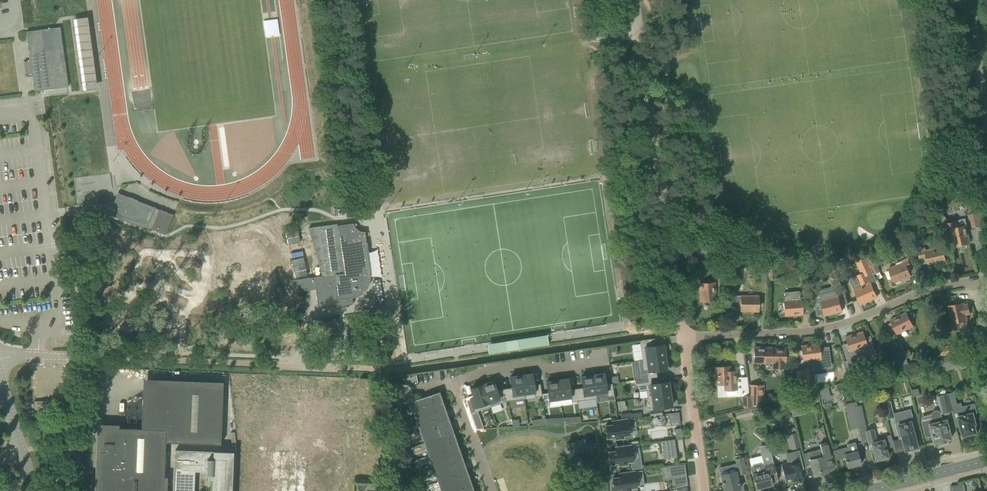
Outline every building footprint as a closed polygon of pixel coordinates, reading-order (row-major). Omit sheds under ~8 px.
[(77,47),(89,44),(84,17),(72,19),(77,47)] [(263,20),(265,36),(280,33),(277,18),(263,20)] [(63,44),(62,39),(60,27),(42,29),(26,31),(28,49),(30,61),(24,61),(25,74),(31,73),(34,91),(58,88),(68,87),(66,68),(63,44)] [(77,54),(83,89),(95,88),(90,52),(77,54)] [(155,207),(154,206),(154,207),(137,200),(128,196),(128,197),(119,193),(118,192),(109,214),(146,229),(147,227),(165,235),(174,214),(172,214),(166,212),(167,211),(165,211),(165,212),(162,210),(161,209),(160,210),(155,207)] [(107,196),(104,194),(101,196),(100,199),(101,202),(104,203),(107,202),(108,199),(107,196)] [(970,243),(966,225),(963,226),(959,227),(957,221),(949,223),(948,221),(946,217),(941,211),(937,213),(942,220),(944,229),(945,230),(946,230),(948,241),(954,240),(955,246),(970,243)] [(973,228),(980,226),(976,212),(969,214),(973,228)] [(944,229),(942,220),(937,213),(934,216),(940,225),(942,228),(944,228),(944,229)] [(369,274),(367,252),(368,252),(367,242),(351,244),(348,224),(338,226),(337,223),(308,227),(322,276),(314,277),(316,289),(318,308),(338,305),(339,307),(353,304),(352,297),(355,296),(358,295),(359,294),(361,293),(363,291),(364,290),(365,289),(366,287),(367,286),(368,284),(369,282),(369,281),(369,279),(370,277),(370,276),(370,274),(369,274)] [(946,245),(943,246),(926,250),(925,246),(918,248),(921,263),(928,262),(929,266),(946,262),(945,257),(949,256),(946,245)] [(712,256),(709,262),(718,267),(721,261),(712,256)] [(862,286),(854,290),(857,295),(861,304),(877,297),(873,287),(872,284),(871,282),(870,283),(867,275),(873,273),(871,269),(868,261),(866,257),(857,261),(862,273),(857,275),(862,286)] [(872,260),(868,261),(871,269),(875,267),(878,266),(875,258),(874,259),(872,260)] [(888,268),(890,274),(894,283),(911,276),(910,273),(913,272),(908,259),(896,263),(896,265),(888,268)] [(316,289),(314,277),(296,279),(298,292),(316,289)] [(716,300),(715,290),(714,282),(699,283),(700,301),(716,300)] [(816,302),(814,302),(817,315),(819,315),(824,314),(825,315),(842,311),(840,301),(838,296),(837,295),(835,288),(833,289),(814,294),(816,302)] [(785,300),(783,301),(784,306),(784,316),(802,314),(802,304),(801,299),(800,299),(799,291),(784,292),(785,300)] [(761,306),(761,300),(758,300),(759,295),(741,295),(740,296),(734,296),(734,297),(734,305),(735,306),(740,306),(740,311),(758,311),(758,306),(761,306)] [(968,305),(964,306),(963,303),(948,306),(952,323),(967,320),(966,314),(970,313),(968,305)] [(913,326),(911,321),(906,312),(890,320),(891,322),(888,324),(892,332),(895,330),(897,334),(913,326)] [(867,346),(865,341),(862,331),(845,337),(848,346),(849,349),(843,351),(846,362),(853,360),(852,358),(868,353),(866,347),(867,346)] [(664,349),(663,344),(653,346),(652,339),(652,338),(639,340),(639,341),(642,359),(642,360),(665,357),(665,355),(666,355),(665,349),(664,349)] [(829,358),(827,347),(819,348),(819,343),(801,346),(802,356),(803,361),(804,370),(813,368),(811,360),(821,359),(829,358)] [(958,343),(943,347),(945,354),(960,350),(958,343)] [(754,347),(754,357),(753,363),(771,364),(771,368),(785,369),(786,359),(786,349),(772,349),(772,347),(754,347)] [(909,363),(903,350),(897,353),(902,366),(909,363)] [(962,352),(943,357),(946,368),(965,362),(962,352)] [(665,358),(665,357),(642,360),(642,359),(638,360),(640,379),(651,378),(657,377),(656,370),(667,369),(666,364),(667,364),(667,358),(665,358)] [(730,366),(714,367),(715,385),(717,385),(717,397),(724,397),(724,390),(737,389),(736,371),(730,371),(730,366)] [(541,393),(540,383),(534,384),(532,374),(527,374),(527,373),(521,374),(523,394),(524,394),(535,392),(535,397),(541,396),(542,396),(541,393)] [(614,395),(612,383),(606,384),(604,373),(599,374),(599,373),(592,374),(595,394),(596,394),(607,392),(607,396),(614,395)] [(523,394),(521,374),(515,375),(515,376),(510,377),(511,387),(504,389),(507,401),(509,400),(519,399),(522,398),(524,398),(525,398),(524,394),(523,394)] [(595,394),(592,374),(586,375),(586,376),(581,377),(582,387),(576,388),(578,401),(596,398),(596,394),(595,394)] [(578,401),(576,388),(570,389),(568,378),(563,379),(563,378),(557,379),(560,399),(571,397),(571,401),(578,401)] [(670,394),(669,381),(651,384),(651,378),(640,379),(634,380),(635,386),(638,386),(639,391),(646,390),(647,397),(670,394)] [(165,442),(221,444),(223,392),(223,382),(162,379),(160,429),(100,427),(98,490),(164,490),(165,442)] [(560,399),(557,379),(551,380),(551,381),(546,382),(547,392),(541,393),(542,396),(541,396),(543,406),(549,405),(549,400),(560,399)] [(507,401),(504,389),(497,391),(493,381),(482,385),(490,407),(507,401)] [(462,459),(454,437),(439,393),(439,392),(434,394),(414,401),(413,398),(409,387),(408,386),(407,386),(407,385),(406,385),(405,385),(404,385),(403,384),(402,384),(401,384),(400,384),(399,384),(398,384),(397,384),(396,384),(392,386),(398,404),(410,400),(411,402),(410,402),(410,403),(411,403),(442,490),(473,490),(471,485),(462,459)] [(764,385),(749,384),(750,395),(750,398),(751,398),(753,407),(764,404),(764,385)] [(490,407),(482,385),(471,389),(474,398),(470,399),(471,402),(467,403),(469,410),(473,408),(474,412),(490,407)] [(828,387),(818,390),(820,399),(820,400),(826,398),(830,397),(828,387)] [(820,399),(818,390),(788,397),(791,409),(803,405),(803,406),(810,404),(809,402),(820,399)] [(951,411),(951,410),(950,408),(946,393),(936,396),(941,414),(951,411)] [(670,395),(670,394),(647,397),(650,416),(662,414),(661,408),(672,406),(671,401),(673,401),(672,395),(670,395)] [(748,395),(743,395),(744,409),(753,407),(751,398),(750,398),(750,395),(748,395)] [(890,401),(883,402),(887,419),(894,417),(890,401)] [(861,405),(853,407),(858,427),(865,426),(861,405)] [(976,413),(974,405),(961,408),(960,406),(950,408),(951,410),(955,426),(959,425),(962,436),(975,432),(978,431),(976,422),(973,423),(971,414),(976,413)] [(858,427),(853,407),(846,408),(850,429),(858,427)] [(736,419),(753,415),(751,408),(734,413),(736,419)] [(670,425),(680,423),(678,410),(668,412),(670,425)] [(948,429),(946,419),(942,420),(940,412),(939,411),(937,410),(934,410),(932,411),(931,412),(931,414),(932,419),(922,421),(921,422),(925,437),(931,435),(933,443),(938,442),(938,443),(946,441),(946,440),(951,439),(948,429)] [(726,414),(724,415),(714,417),(716,423),(728,420),(726,414)] [(628,424),(635,423),(635,418),(631,418),(621,420),(617,420),(615,420),(612,421),(612,424),(605,425),(607,438),(614,437),(615,439),(623,437),(623,436),(629,435),(628,424)] [(908,450),(910,449),(911,451),(916,449),(915,448),(917,447),(914,435),(917,434),(913,419),(894,423),(898,439),(901,438),(904,451),(905,450),(908,449),(908,450)] [(877,441),(874,429),(867,430),(865,431),(867,441),(869,448),(872,448),(875,460),(880,459),(881,460),(887,459),(886,457),(888,457),(885,449),(894,446),(891,437),(890,434),(891,438),(877,441)] [(661,441),(664,458),(677,457),(674,439),(661,441)] [(798,440),(789,442),(791,448),(800,446),(798,440)] [(775,442),(769,444),(772,456),(778,454),(775,442)] [(820,447),(801,453),(804,461),(804,464),(810,463),(814,476),(827,472),(826,470),(834,468),(832,459),(831,455),(828,445),(827,442),(819,444),(820,447)] [(861,464),(858,454),(855,442),(847,444),(847,447),(833,450),(835,460),(845,458),(847,467),(861,464)] [(633,461),(631,452),(631,450),(639,449),(638,444),(615,447),(616,451),(608,452),(610,464),(618,463),(618,465),(627,464),(627,462),(633,461)] [(174,490),(194,490),(195,471),(206,471),(206,474),(212,474),(212,490),(232,490),(233,451),(175,449),(174,490)] [(774,466),(771,452),(761,455),(763,463),(761,464),(753,466),(750,467),(752,474),(756,489),(772,485),(771,482),(778,480),(774,466)] [(786,463),(781,464),(783,472),(785,482),(792,480),(793,481),(802,479),(800,469),(803,468),(800,456),(786,460),(786,463)] [(740,475),(746,473),(742,457),(736,458),(737,463),(727,466),(729,473),(720,475),(724,490),(733,490),(740,489),(738,481),(741,481),(740,475)] [(686,475),(684,464),(663,467),(664,478),(673,477),(686,475)] [(612,478),(614,490),(617,490),(637,490),(636,487),(635,477),(643,475),(642,470),(619,473),(619,477),(612,478)]
